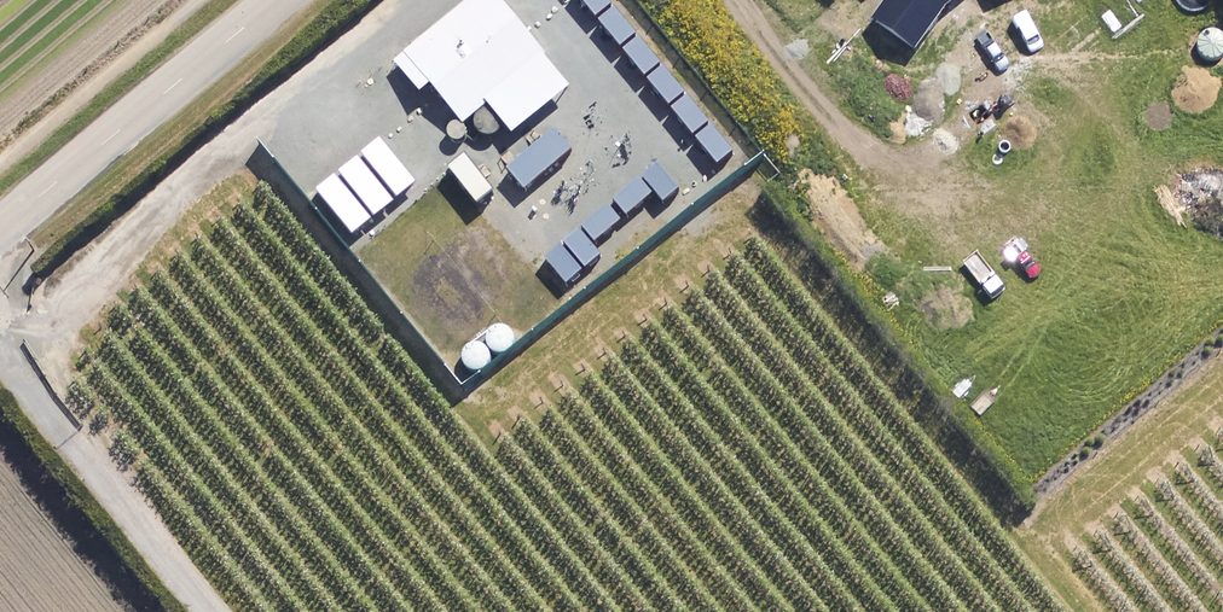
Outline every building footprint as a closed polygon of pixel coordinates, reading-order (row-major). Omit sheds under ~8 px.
[(458,121),(464,116),(482,139),(501,124),(507,131),(564,86),(495,0),(465,0),(391,59),(415,89),(425,81),(458,121)] [(592,18),(612,2),(610,0),(577,0),(592,18)] [(612,2),(592,18),(616,47),(636,31),(612,2)] [(870,20),(870,36),(877,43),(889,46),(900,41),(906,29),(904,20),(898,13),(882,10),(870,20)] [(636,31),(616,47),(641,77),(660,60),(636,31)] [(660,60),(641,77),(665,107),(685,90),(660,60)] [(685,90),(665,107),(689,135),(709,119),(685,90)] [(371,107),(349,125),(387,170),(409,151),(371,107)] [(709,119),(689,135),(714,166),(734,149),(709,119)] [(563,151),(544,128),(501,164),(520,187),(563,151)] [(636,174),(650,191),(660,202),(678,187),(655,158),(636,174)] [(650,191),(636,174),(604,199),(618,216),(650,191)] [(618,216),(604,199),(576,222),(590,239),(618,216)] [(596,254),(573,225),(539,252),(562,282),(596,254)]
